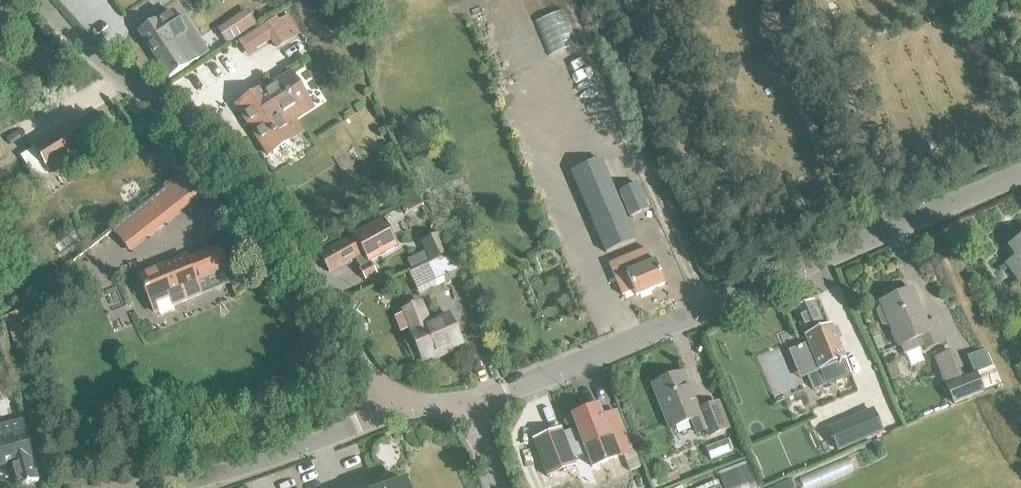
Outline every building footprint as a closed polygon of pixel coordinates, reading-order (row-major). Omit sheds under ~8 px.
[(155,58),(169,79),(198,59),(184,38),(174,45),(172,41),(186,32),(172,12),(158,21),(158,20),(138,33),(155,58)] [(275,18),(261,27),(263,31),(275,49),(298,35),(300,34),(291,21),(288,15),(278,21),(275,18)] [(236,107),(268,156),(299,135),(288,119),(310,105),(290,74),(264,91),(262,89),(236,107)] [(114,132),(103,114),(81,127),(79,123),(40,147),(53,169),(88,148),(92,151),(105,142),(105,138),(114,132)] [(636,241),(612,185),(601,160),(572,173),(606,253),(636,241)] [(620,193),(631,218),(649,211),(638,185),(620,193)] [(166,188),(112,230),(129,252),(183,210),(166,188)] [(354,237),(319,255),(329,273),(355,259),(360,269),(358,270),(364,281),(376,274),(369,262),(398,247),(386,224),(383,220),(376,224),(353,236),(354,237)] [(420,243),(430,264),(449,256),(439,234),(420,243)] [(1015,258),(1006,265),(1018,283),(1020,281),(1020,238),(1007,247),(1015,258)] [(144,289),(145,293),(147,292),(156,314),(159,312),(160,316),(174,310),(172,307),(200,295),(194,282),(199,280),(200,281),(226,270),(217,248),(186,261),(185,260),(141,278),(145,289),(144,289)] [(634,292),(636,297),(664,285),(654,262),(652,263),(647,251),(646,250),(609,265),(622,297),(634,292)] [(430,264),(409,274),(416,291),(444,278),(447,283),(459,278),(449,256),(430,264)] [(889,325),(898,347),(920,337),(925,349),(942,342),(934,322),(924,326),(910,291),(880,303),(882,307),(878,308),(875,312),(880,325),(885,327),(889,325)] [(794,310),(824,385),(850,375),(831,327),(824,329),(814,302),(794,310)] [(412,331),(410,332),(421,361),(461,344),(449,316),(428,325),(419,303),(403,310),(412,331)] [(984,350),(968,357),(974,373),(982,392),(1001,384),(993,366),(991,367),(984,350)] [(933,358),(945,386),(953,405),(982,392),(974,373),(974,374),(963,379),(951,351),(933,358)] [(893,365),(885,368),(890,382),(898,379),(893,365)] [(653,387),(670,429),(691,421),(696,435),(706,431),(708,438),(728,430),(718,405),(698,412),(683,375),(653,387)] [(561,429),(533,440),(548,477),(576,466),(573,460),(586,455),(592,469),(602,465),(616,459),(623,456),(632,453),(616,411),(600,417),(597,408),(596,407),(572,417),(572,418),(577,429),(563,434),(561,429)] [(872,411),(829,430),(838,450),(881,431),(872,411)] [(0,427),(0,467),(11,463),(18,487),(39,481),(31,457),(25,432),(21,421),(3,426),(0,427)] [(632,453),(623,456),(629,472),(640,468),(634,452),(632,453)] [(723,487),(759,487),(749,462),(718,473),(723,487)] [(653,487),(657,487),(679,480),(676,472),(666,476),(666,474),(657,477),(655,480),(651,481),(653,487)] [(795,487),(791,479),(768,487),(792,487),(795,487)]
